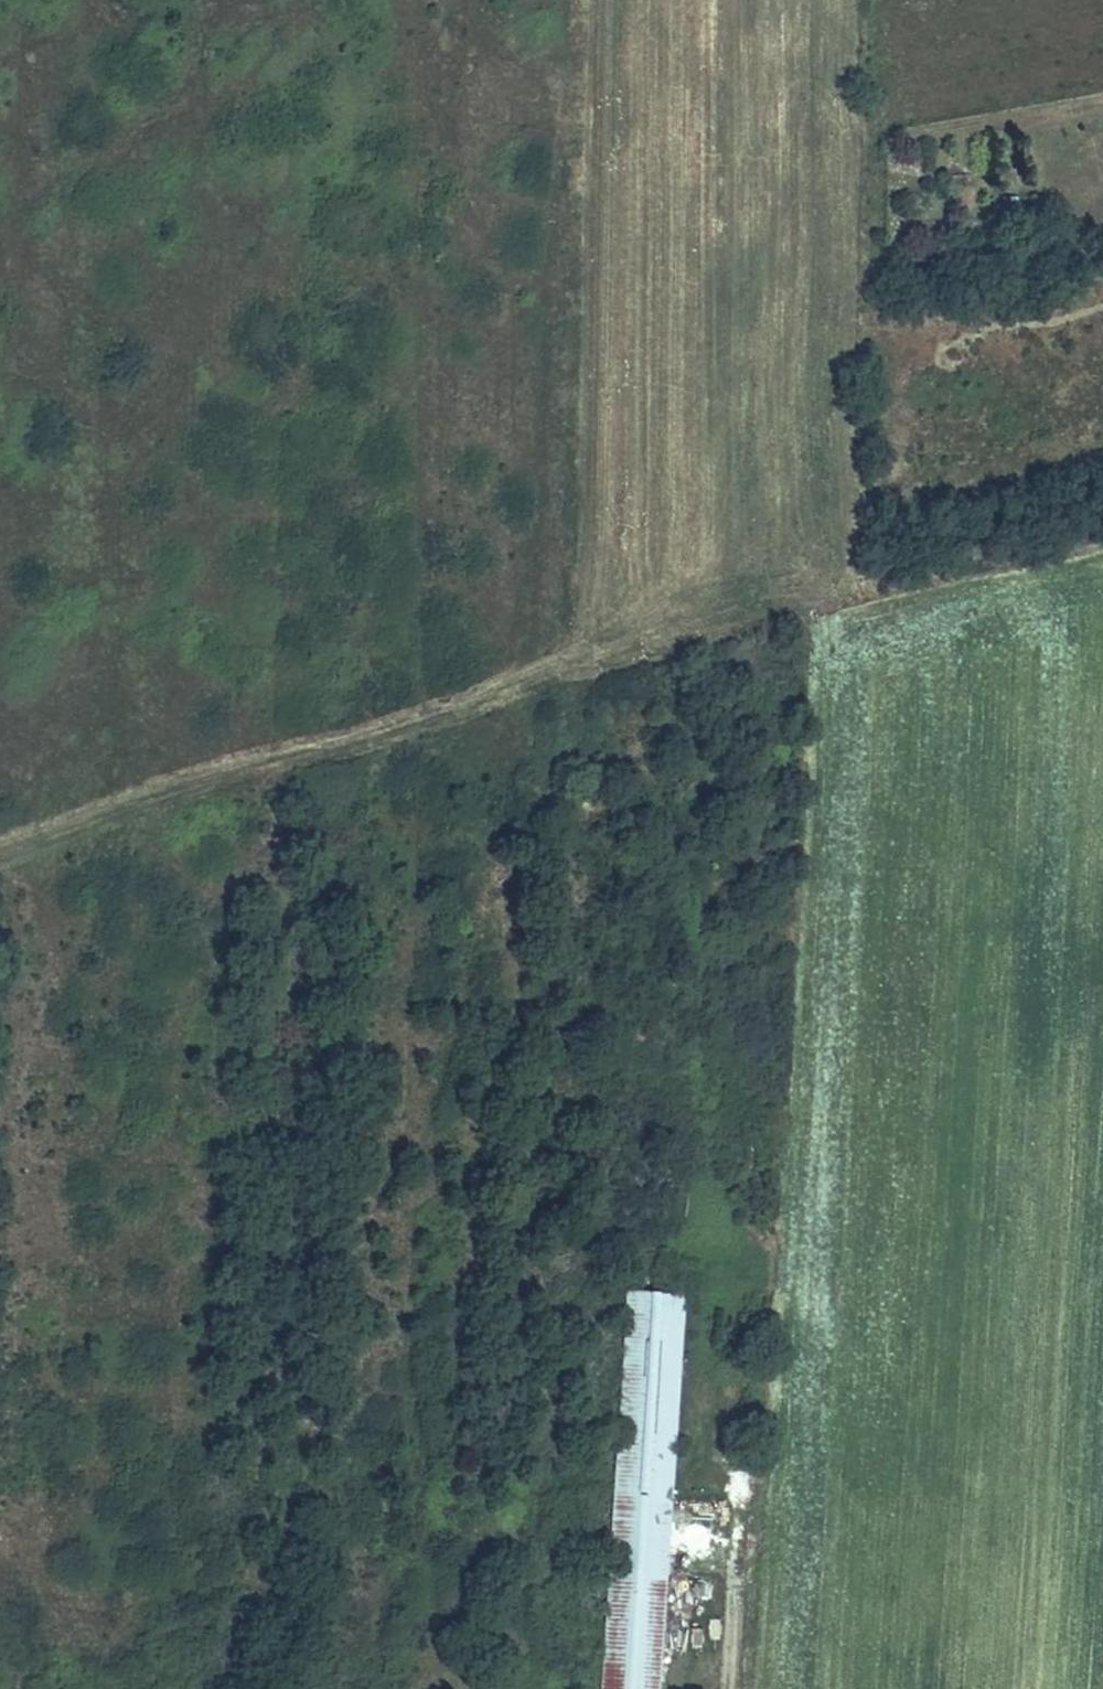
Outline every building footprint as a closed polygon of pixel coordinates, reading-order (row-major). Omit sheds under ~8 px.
[(628,1291),(602,1688),(660,1688),(685,1295),(628,1291)]
